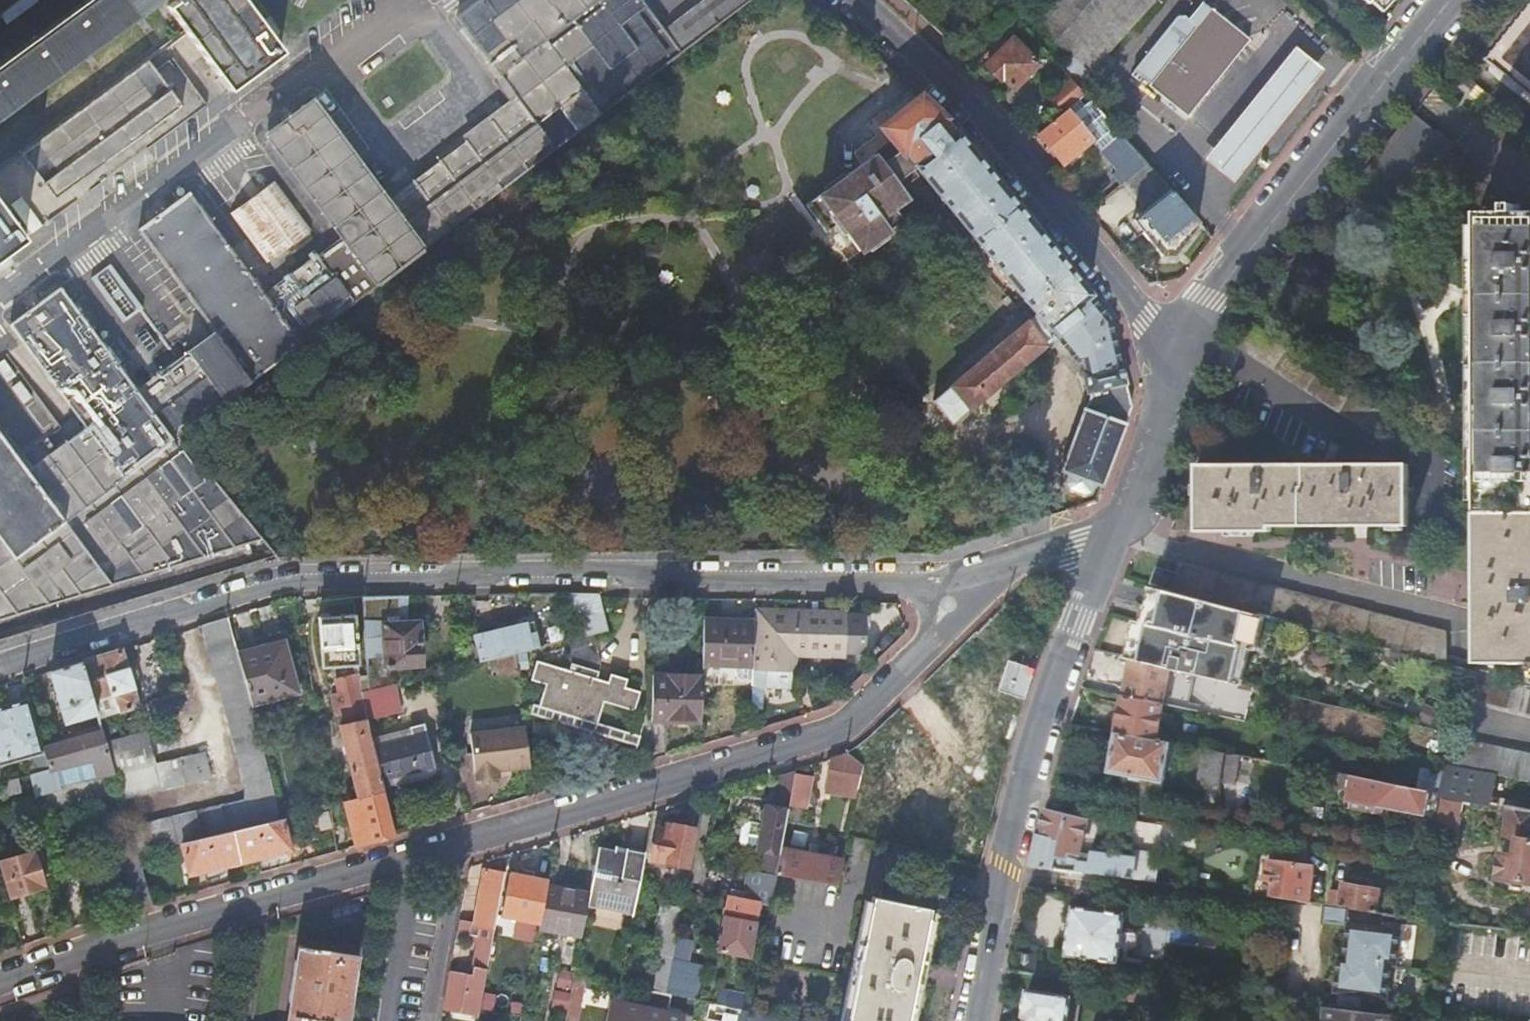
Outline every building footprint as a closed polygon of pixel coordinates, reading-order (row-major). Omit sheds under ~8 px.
[(264,541),(192,454),(179,439),(197,425),(683,54),(643,0),(481,0),(458,18),(519,100),(517,103),(518,105),(391,201),(389,199),(386,201),(313,103),(268,136),(370,274),(345,293),(317,256),(265,294),(190,194),(140,231),(215,332),(137,391),(62,289),(11,326),(87,428),(29,472),(0,434),(0,623),(264,541)] [(0,66),(0,116),(157,0),(90,0),(0,66)] [(175,1),(168,6),(229,90),(281,51),(243,0),(175,0),(175,1)] [(1155,0),(1089,0),(1055,37),(1091,70),(1155,0)] [(1373,0),(1385,11),(1395,0),(1373,0)] [(1209,10),(1196,27),(1234,56),(1244,42),(1245,44),(1249,40),(1209,10)] [(1488,66),(1529,99),(1529,15),(1488,66)] [(1234,56),(1196,27),(1183,17),(1176,18),(1134,73),(1178,107),(1177,110),(1188,118),(1189,118),(1187,116),(1210,86),(1234,56)] [(1010,43),(1002,35),(985,56),(991,62),(1010,43)] [(1014,88),(1038,64),(1013,39),(1010,43),(991,62),(987,66),(1002,80),(1004,78),(1009,83),(1014,88)] [(1297,47),(1206,160),(1233,182),(1324,69),(1297,47)] [(183,107),(147,59),(20,153),(56,201),(183,107)] [(1084,95),(1070,80),(1048,98),(1061,114),(1084,95)] [(1096,484),(1103,487),(1127,424),(1125,423),(1132,407),(1126,386),(1127,384),(1124,374),(1122,363),(1120,363),(1109,318),(1089,295),(1091,294),(956,130),(920,97),(883,128),(885,131),(854,157),(853,158),(853,161),(860,169),(807,213),(821,231),(824,229),(832,237),(828,239),(851,267),(904,223),(894,211),(904,203),(906,206),(914,204),(902,190),(919,177),(912,169),(914,168),(1035,315),(934,402),(953,425),(1052,341),(1058,339),(1077,364),(1083,362),(1085,371),(1083,372),(1088,394),(1090,394),(1091,398),(1087,409),(1086,409),(1062,471),(1069,474),(1065,484),(1069,491),(1086,498),(1093,494),(1096,484)] [(1078,101),(1069,109),(1094,139),(1092,141),(1099,151),(1113,140),(1107,133),(1114,128),(1091,101),(1084,107),(1078,101)] [(1094,139),(1069,109),(1038,134),(1051,149),(1063,165),(1092,141),(1094,139)] [(1424,148),(1437,132),(1414,114),(1397,134),(1369,169),(1382,179),(1414,140),(1424,148)] [(1455,147),(1437,132),(1424,148),(1414,140),(1382,179),(1406,198),(1436,160),(1441,164),(1455,147)] [(1146,164),(1120,134),(1113,140),(1099,151),(1100,153),(1116,172),(1111,176),(1116,181),(1120,186),(1124,183),(1146,164)] [(1146,164),(1124,183),(1147,210),(1134,221),(1147,238),(1163,257),(1173,257),(1178,250),(1199,223),(1146,164)] [(267,264),(312,231),(276,182),(231,215),(267,264)] [(27,240),(0,204),(0,259),(27,240)] [(1529,471),(1529,215),(1480,215),(1482,472),(1529,471)] [(821,231),(828,239),(832,237),(824,229),(821,231)] [(204,435),(197,425),(179,439),(192,454),(203,445),(204,435)] [(1411,477),(1390,465),(1368,465),(1369,458),(1348,458),(1348,465),(1267,464),(1267,458),(1246,458),(1246,465),(1200,464),(1200,532),(1274,533),(1274,526),(1411,527),(1411,477)] [(1483,512),(1529,512),(1529,471),(1482,472),(1483,512)] [(975,483),(984,489),(989,482),(981,475),(975,483)] [(1483,512),(1484,630),(1484,664),(1529,664),(1529,512),(1483,512)] [(1180,574),(1175,592),(1232,607),(1240,609),(1251,612),(1449,665),(1448,634),(1182,565),(1180,574)] [(1175,592),(1180,574),(1160,569),(1153,586),(1175,592)] [(1162,589),(1156,587),(1147,623),(1153,625),(1162,589)] [(1145,622),(1135,660),(1174,669),(1233,683),(1234,680),(1242,647),(1243,645),(1232,643),(1240,609),(1232,607),(1162,589),(1153,625),(1147,623),(1145,622)] [(573,607),(602,608),(599,595),(573,595),(573,607)] [(365,660),(387,658),(387,668),(421,667),(419,623),(412,624),(407,624),(401,624),(400,597),(362,598),(362,606),(365,660)] [(408,598),(400,597),(401,624),(407,624),(408,598)] [(1240,609),(1232,643),(1243,645),(1251,612),(1240,609)] [(779,611),(755,610),(754,622),(753,666),(752,687),(762,688),(776,688),(792,689),(792,673),(796,673),(796,654),(805,654),(806,612),(779,611)] [(832,612),(806,612),(805,654),(845,656),(845,653),(864,654),(864,633),(865,615),(847,614),(847,613),(832,612)] [(359,665),(356,616),(337,617),(319,618),(323,668),(359,665)] [(229,619),(203,627),(245,787),(245,803),(130,828),(136,851),(137,855),(181,844),(232,832),(281,820),(261,740),(252,707),(237,649),(229,619)] [(730,621),(704,620),(703,664),(735,665),(742,665),(753,666),(754,622),(730,621)] [(1134,659),(1135,660),(1145,622),(1140,621),(1137,637),(1134,638),(1127,658),(1134,659)] [(498,659),(515,655),(528,652),(522,626),(499,632),(476,638),(483,663),(498,659)] [(261,642),(237,649),(252,707),(300,694),(285,636),(261,642)] [(601,666),(595,644),(567,651),(571,665),(599,673),(601,666)] [(1242,647),(1234,680),(1238,681),(1246,648),(1242,647)] [(82,664),(93,700),(113,694),(119,714),(139,708),(131,680),(122,652),(82,664)] [(518,673),(515,655),(498,659),(500,675),(518,673)] [(1127,696),(1167,704),(1174,669),(1135,660),(1134,659),(1127,696)] [(537,663),(531,681),(546,686),(539,708),(597,725),(603,703),(633,713),(639,694),(624,689),(627,680),(619,677),(610,675),(607,684),(537,663)] [(65,725),(97,715),(93,700),(82,664),(66,669),(51,674),(65,725)] [(703,664),(703,672),(735,673),(735,665),(703,664)] [(702,676),(653,672),(651,723),(660,723),(668,724),(668,720),(701,721),(702,676)] [(1481,673),(1475,698),(1529,712),(1529,685),(1481,673)] [(345,803),(356,847),(396,837),(366,721),(361,695),(359,676),(336,681),(340,698),(333,700),(337,714),(351,711),(354,723),(340,727),(352,774),(359,799),(345,803)] [(361,695),(366,721),(401,712),(394,686),(361,695)] [(762,688),(752,687),(751,710),(761,710),(762,688)] [(1160,740),(1167,704),(1127,696),(1120,733),(1160,740)] [(30,701),(4,709),(0,710),(0,768),(45,755),(42,745),(30,701)] [(435,767),(424,726),(408,730),(411,740),(376,749),(385,786),(392,785),(391,779),(411,773),(435,767)] [(530,767),(525,728),(470,735),(476,782),(488,780),(499,779),(499,777),(498,772),(510,770),(530,767)] [(146,731),(105,744),(109,757),(121,800),(212,780),(205,754),(156,764),(146,731)] [(60,745),(59,740),(42,745),(45,755),(50,771),(109,757),(105,744),(102,732),(60,745)] [(1135,776),(1131,797),(1163,802),(1174,743),(1160,740),(1120,733),(1112,772),(1135,776)] [(1501,776),(1529,781),(1529,753),(1464,740),(1458,766),(1501,776)] [(1240,787),(1245,756),(1208,749),(1203,782),(1223,786),(1223,784),(1240,787)] [(864,768),(847,755),(832,760),(831,760),(824,792),(857,799),(859,789),(860,786),(864,768)] [(1443,793),(1443,796),(1495,806),(1501,776),(1458,766),(1448,765),(1443,793)] [(757,850),(753,870),(776,874),(780,851),(781,849),(789,808),(790,800),(790,799),(795,774),(796,770),(777,776),(770,806),(766,805),(765,808),(759,812),(758,818),(762,823),(762,825),(747,822),(742,825),(738,842),(742,847),(757,850)] [(1426,821),(1438,823),(1443,796),(1443,793),(1321,770),(1318,790),(1349,796),(1347,802),(1427,817),(1426,821)] [(795,774),(790,799),(808,802),(813,778),(795,774)] [(808,802),(790,799),(790,800),(789,808),(806,811),(808,802)] [(1513,806),(1507,838),(1521,841),(1518,857),(1504,855),(1497,891),(1529,897),(1529,810),(1513,806)] [(1034,865),(1086,872),(1167,883),(1170,860),(1143,856),(1142,862),(1094,855),(1092,864),(1080,862),(1081,860),(1071,857),(1072,852),(1082,855),(1083,853),(1090,826),(1091,826),(1092,824),(1091,824),(1092,820),(1049,809),(1034,865)] [(283,819),(281,820),(232,832),(240,861),(259,855),(273,852),(274,854),(290,849),(283,819)] [(693,831),(665,825),(663,831),(657,830),(651,861),(686,868),(693,831)] [(240,861),(232,832),(181,844),(189,876),(206,872),(205,869),(221,865),(240,861)] [(633,912),(645,852),(615,847),(615,851),(598,848),(590,894),(588,903),(597,905),(596,910),(594,918),(623,923),(624,915),(625,911),(633,912)] [(0,861),(0,868),(10,900),(27,894),(45,889),(34,851),(0,861)] [(137,855),(136,851),(119,857),(130,891),(139,888),(147,885),(137,855)] [(780,851),(776,874),(838,886),(843,863),(780,851)] [(1092,864),(1094,855),(1083,853),(1082,855),(1072,852),(1071,857),(1081,860),(1080,862),(1092,864)] [(1271,862),(1268,881),(1278,882),(1276,898),(1312,903),(1318,869),(1271,862)] [(480,1009),(487,971),(505,874),(485,870),(475,924),(469,923),(466,940),(477,943),(471,977),(451,974),(444,1010),(479,1016),(480,1009)] [(541,923),(547,885),(549,881),(509,873),(500,916),(541,923)] [(540,929),(581,936),(587,909),(588,903),(590,894),(547,885),(541,923),(540,929)] [(1352,909),(1379,912),(1383,890),(1347,885),(1346,892),(1343,908),(1352,909)] [(1332,889),(1330,905),(1343,908),(1346,892),(1332,889)] [(719,950),(747,955),(753,923),(755,923),(758,902),(729,897),(725,918),(719,950)] [(848,1020),(908,1020),(931,911),(873,898),(848,1020)] [(642,990),(665,994),(671,964),(682,909),(661,905),(651,954),(660,957),(654,988),(635,984),(634,988),(642,990)] [(1074,905),(1067,956),(1089,959),(1088,964),(1105,967),(1106,961),(1120,962),(1123,947),(1131,949),(1138,945),(1139,936),(1134,930),(1125,929),(1127,913),(1074,905)] [(1330,905),(1327,905),(1324,923),(1350,927),(1350,924),(1352,909),(1343,908),(1330,905)] [(1404,931),(1350,924),(1350,927),(1346,958),(1341,958),(1336,993),(1339,993),(1366,997),(1389,999),(1394,965),(1399,967),(1404,931)] [(359,957),(360,957),(361,954),(296,944),(296,947),(297,947),(285,1020),(350,1020),(359,957)] [(1012,969),(1038,973),(1041,957),(1015,953),(1012,969)] [(672,996),(695,1001),(701,971),(671,964),(665,994),(672,996)] [(566,1020),(578,1020),(584,987),(593,989),(595,979),(575,975),(566,1020)] [(1149,986),(1124,983),(1121,1000),(1147,1003),(1149,986)] [(1172,1006),(1175,989),(1149,986),(1147,1003),(1172,1006)] [(684,1017),(669,1013),(672,996),(665,994),(642,990),(638,1007),(619,1003),(615,1020),(683,1020),(684,1017)] [(1072,1018),(1081,1019),(1083,1003),(1074,1001),(1075,997),(1030,990),(1026,1020),(1071,1020),(1072,1018)] [(729,992),(726,1007),(749,1012),(752,996),(729,992)] [(1338,1009),(1364,1012),(1366,997),(1339,993),(1338,1009)] [(696,1001),(693,1019),(693,1020),(723,1020),(723,1017),(725,1007),(696,1001)] [(725,1007),(723,1017),(743,1020),(748,1020),(749,1012),(726,1007),(725,1007)] [(1390,1015),(1364,1012),(1338,1009),(1326,1008),(1324,1020),(1389,1020),(1390,1015)]
